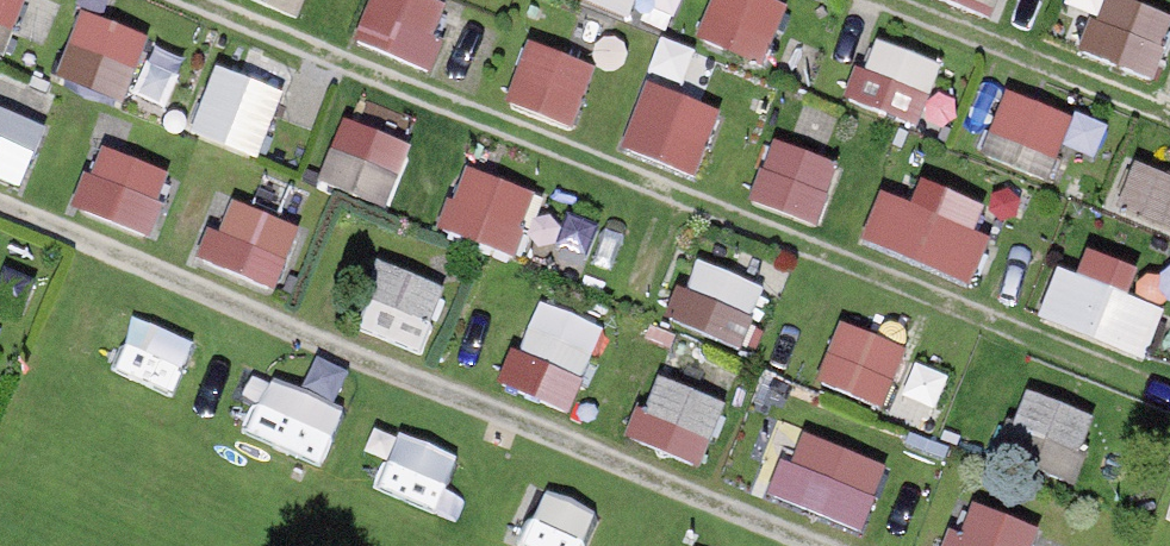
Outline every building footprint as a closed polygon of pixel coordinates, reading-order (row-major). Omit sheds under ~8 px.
[(22,33),(29,0),(0,0),(0,29),(22,33)] [(357,47),(437,69),(455,7),(431,0),(371,0),(357,47)] [(645,0),(577,0),(638,21),(645,0)] [(702,48),(775,64),(789,0),(712,0),(702,48)] [(1087,54),(1155,80),(1169,40),(1169,20),(1119,0),(1108,0),(1087,54)] [(81,21),(65,63),(139,90),(154,49),(81,21)] [(923,132),(946,70),(873,43),(850,105),(923,132)] [(507,106),(577,132),(600,70),(530,44),(507,106)] [(193,135),(261,162),(286,100),(217,73),(193,135)] [(702,178),(725,109),(646,83),(622,151),(702,178)] [(1063,164),(1074,121),(1002,103),(991,146),(1063,164)] [(26,188),(50,129),(0,109),(0,178),(26,188)] [(358,128),(338,179),(387,199),(407,148),(358,128)] [(756,214),(827,228),(840,161),(768,148),(756,214)] [(99,150),(76,218),(153,244),(176,176),(99,150)] [(1134,164),(1115,208),(1169,231),(1169,179),(1134,164)] [(516,261),(541,198),(467,168),(442,232),(516,261)] [(973,294),(994,247),(882,198),(861,245),(973,294)] [(205,268),(282,293),(303,227),(226,202),(205,268)] [(1053,334),(1154,360),(1166,313),(1131,304),(1140,272),(1073,255),(1053,334)] [(743,358),(772,295),(695,260),(666,323),(743,358)] [(425,354),(449,291),(391,269),(367,332),(425,354)] [(147,315),(124,372),(187,397),(210,340),(147,315)] [(845,323),(820,381),(890,412),(915,354),(845,323)] [(503,383),(571,413),(597,354),(530,324),(503,383)] [(633,443),(709,471),(732,408),(657,380),(633,443)] [(1029,394),(1004,462),(1074,489),(1100,421),(1029,394)] [(420,500),(440,449),(394,431),(374,483),(420,500)] [(797,439),(778,508),(872,533),(891,464),(797,439)] [(594,507),(532,492),(520,545),(585,545),(594,507)] [(1044,529),(965,510),(957,545),(1040,545),(1044,529)]
